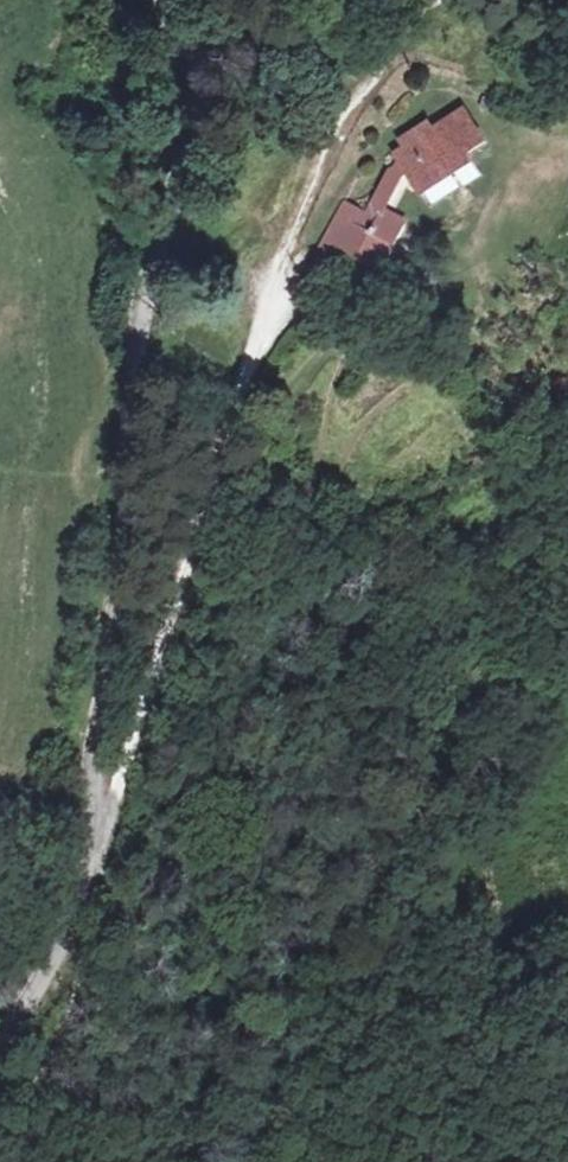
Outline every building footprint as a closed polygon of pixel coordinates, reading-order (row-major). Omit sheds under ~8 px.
[(333,251),(348,259),(355,247),(379,260),(383,252),(397,229),(385,222),(373,215),(380,203),(395,177),(406,191),(432,178),(461,163),(456,152),(475,140),(455,110),(421,129),(418,123),(397,135),(401,142),(389,151),(356,207),(349,203),(339,221),(346,225),(333,251)] [(339,221),(349,203),(337,195),(303,264),(320,272),(333,251),(346,225),(339,221)] [(391,209),(380,203),(373,215),(385,222),(391,209)] [(355,247),(348,259),(372,272),(379,260),(355,247)]
